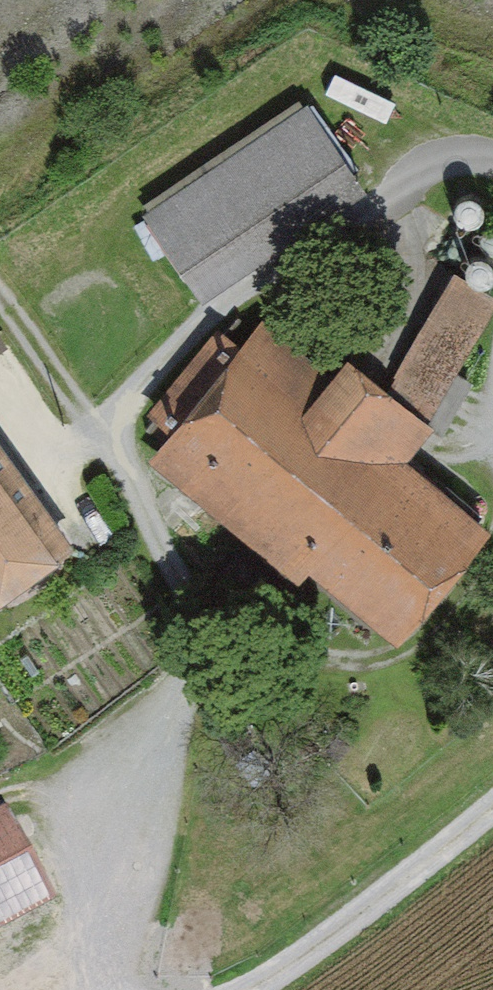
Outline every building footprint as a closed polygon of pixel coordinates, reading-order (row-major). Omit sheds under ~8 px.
[(307,111),(141,218),(200,309),(366,202),(307,111)] [(265,331),(160,465),(398,651),(490,533),(402,464),(431,427),(342,358),(325,378),(265,331)] [(71,559),(0,456),(0,607),(71,559)] [(49,901),(5,812),(0,815),(0,925),(49,901)]
